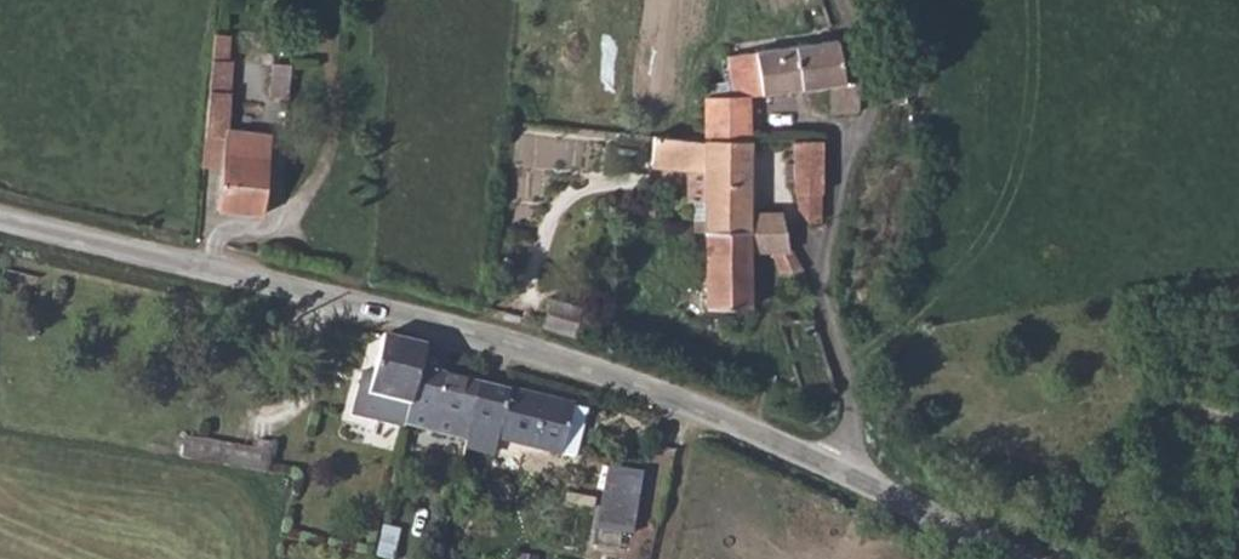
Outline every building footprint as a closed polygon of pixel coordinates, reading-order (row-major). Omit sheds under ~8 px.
[(214,34),(212,59),(227,60),(229,35),(214,34)] [(834,40),(752,51),(757,93),(826,85),(827,111),(860,111),(859,75),(858,69),(854,65),(848,62),(838,63),(834,40)] [(727,54),(726,60),(733,95),(746,94),(757,93),(752,51),(727,54)] [(212,59),(209,89),(230,91),(232,60),(227,60),(212,59)] [(272,64),(269,95),(288,97),(291,65),(272,64)] [(209,89),(202,168),(220,170),(216,211),(263,216),(270,141),(226,137),(230,91),(209,89)] [(733,95),(702,97),(702,139),(747,140),(746,94),(733,95)] [(653,135),(650,164),(687,167),(687,162),(702,163),(702,139),(653,135)] [(703,219),(692,219),(692,231),(703,232),(748,228),(748,209),(747,140),(702,139),(702,163),(703,201),(703,219)] [(819,140),(789,140),(789,164),(783,164),(783,181),(789,182),(788,192),(794,194),(794,207),(805,222),(816,221),(818,210),(819,140)] [(687,162),(687,167),(686,200),(703,201),(702,163),(687,162)] [(748,228),(703,232),(704,308),(748,307),(748,249),(771,250),(773,260),(778,273),(799,268),(790,252),(784,248),(778,212),(748,209),(748,228)] [(551,298),(541,327),(573,337),(581,307),(551,298)] [(422,348),(379,337),(367,388),(356,386),(351,409),(400,420),(413,370),(417,371),(422,348)] [(422,348),(417,371),(439,376),(444,353),(422,348)] [(413,370),(400,420),(402,420),(406,406),(438,413),(434,433),(464,439),(477,385),(439,376),(417,371),(413,370)] [(464,439),(461,449),(487,453),(491,440),(558,454),(568,405),(477,385),(464,439)] [(568,405),(558,454),(573,457),(581,409),(568,405)] [(270,466),(273,441),(185,433),(183,458),(270,466)] [(605,467),(597,536),(635,540),(643,471),(605,467)] [(617,553),(597,548),(595,558),(616,558),(617,553)]
